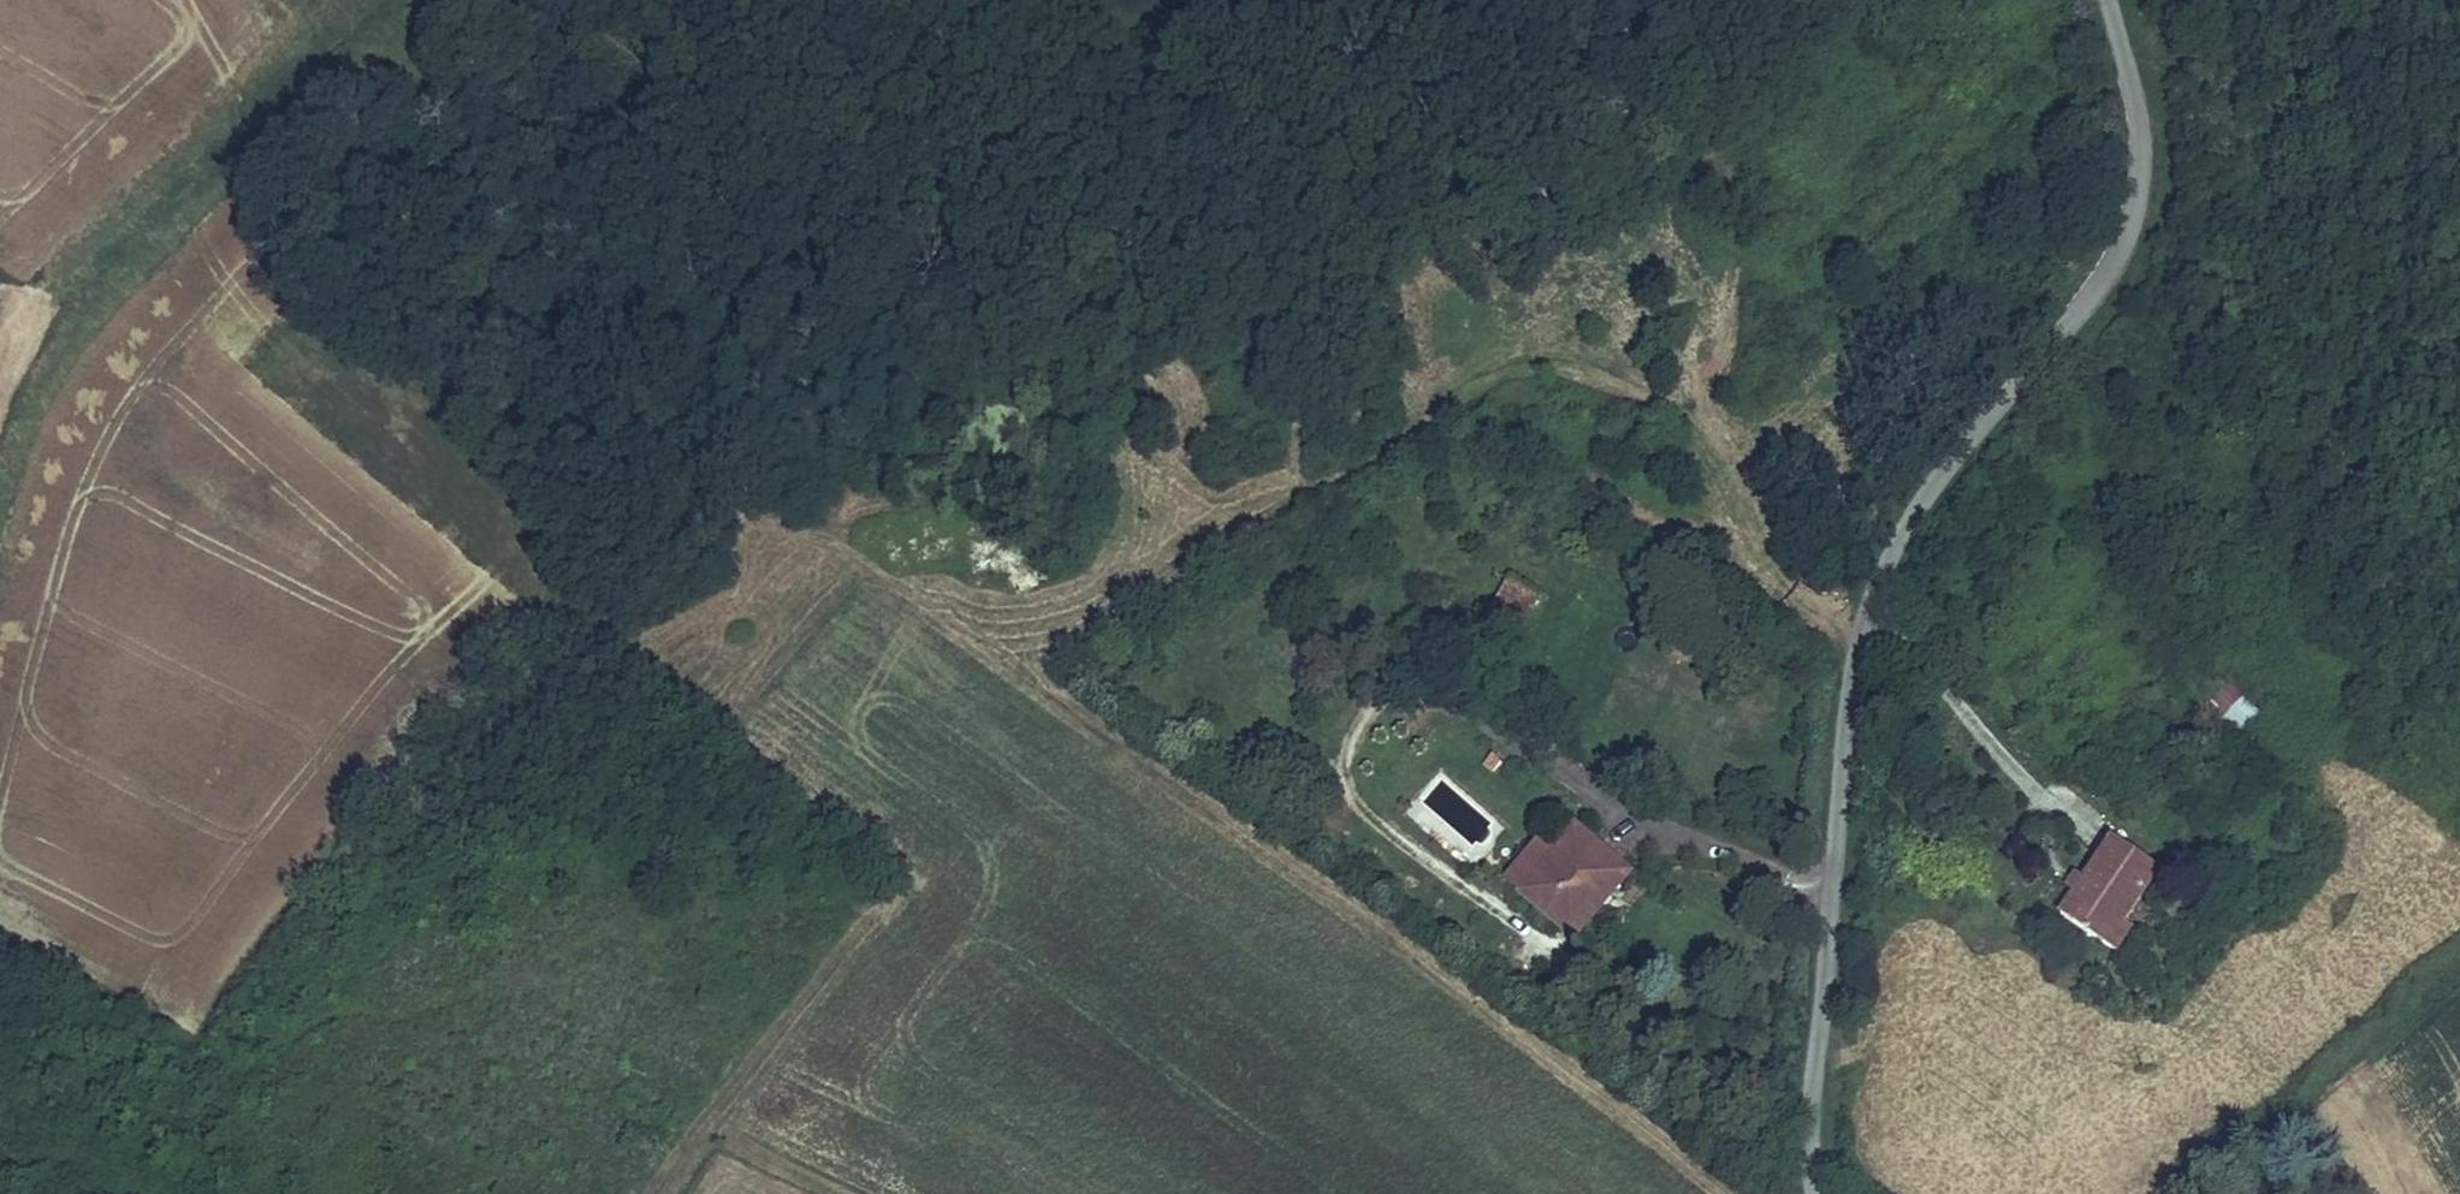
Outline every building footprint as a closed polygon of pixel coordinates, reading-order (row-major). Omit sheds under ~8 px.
[(2249,718),(2232,704),(2202,741),(2220,755),(2249,718)] [(1681,840),(1618,797),(1566,862),(1620,901),(1652,857),(1665,867),(1681,840)] [(1566,862),(1600,819),(1584,806),(1550,854),(1566,862)] [(2071,920),(2061,937),(2118,972),(2134,949),(2123,940),(2152,889),(2107,858),(2083,899),(2071,920)] [(2061,912),(2071,920),(2083,899),(2074,895),(2061,912)]
